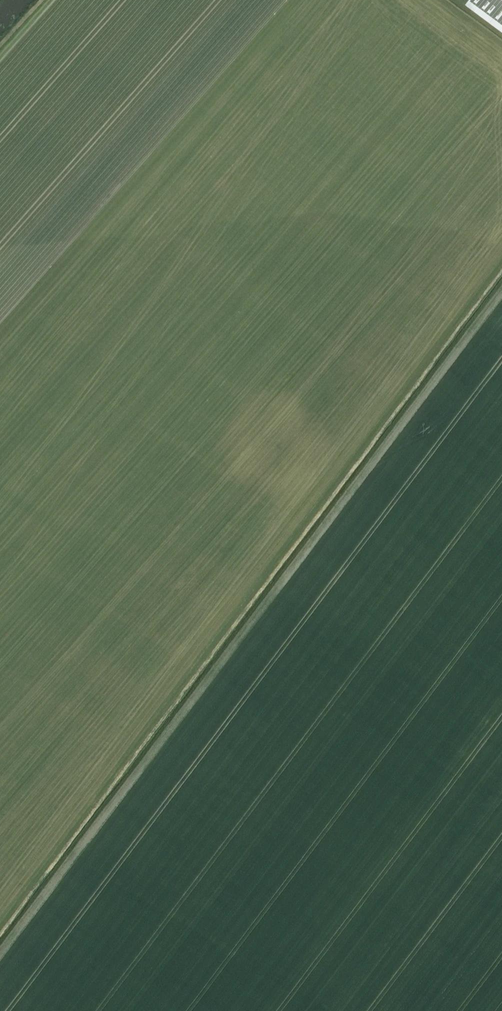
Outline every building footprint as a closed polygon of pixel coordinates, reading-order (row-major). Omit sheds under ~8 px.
[(501,25),(501,0),(468,0),(501,25)]
